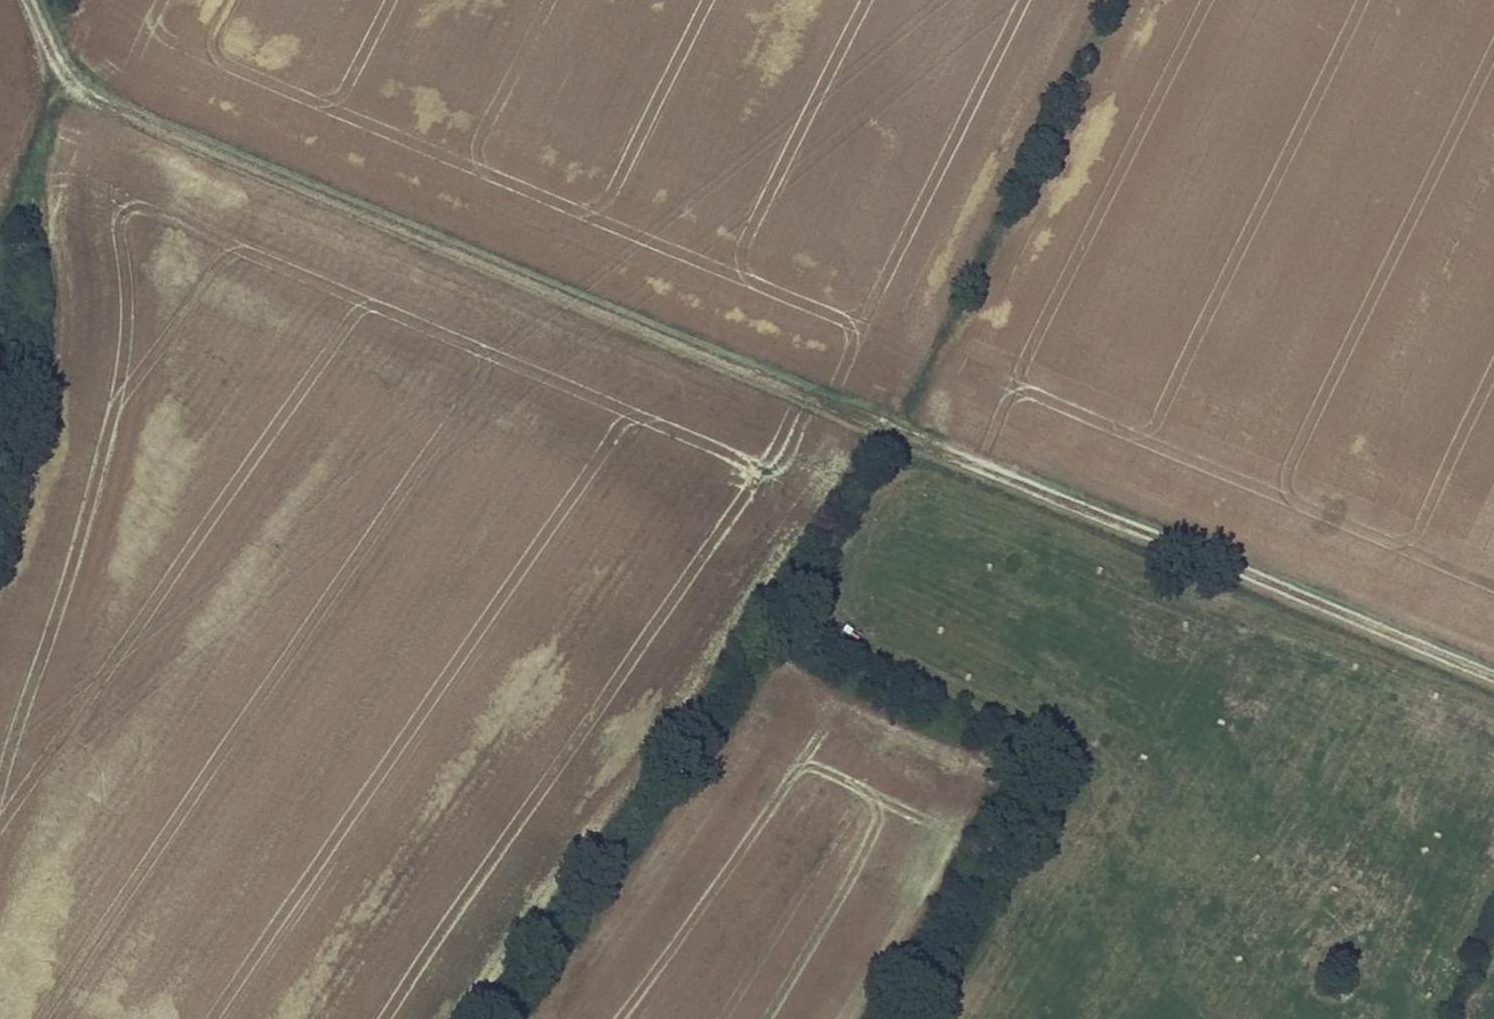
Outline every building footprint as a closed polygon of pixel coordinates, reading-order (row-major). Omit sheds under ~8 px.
[(1327,987),(1336,990),(1339,982),(1330,979),(1327,987)]
